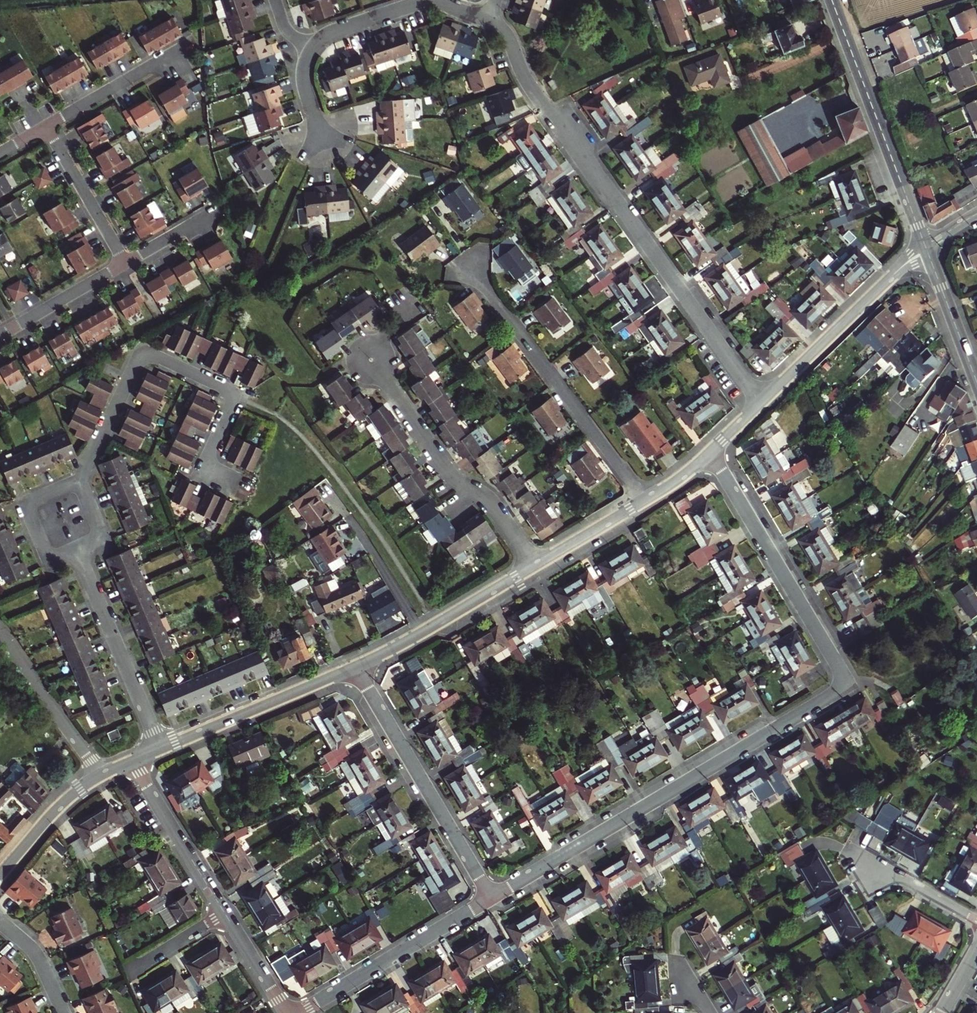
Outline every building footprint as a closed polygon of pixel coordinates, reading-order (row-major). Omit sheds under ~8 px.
[(220,0),(214,2),(220,19),(226,17),(220,0)] [(252,7),(250,2),(245,3),(244,0),(220,0),(226,17),(252,7)] [(311,14),(313,22),(334,15),(330,4),(338,2),(337,0),(315,0),(301,5),(304,11),(309,9),(311,14)] [(541,10),(544,0),(515,0),(514,1),(541,10)] [(670,0),(656,0),(663,17),(675,13),(670,0)] [(663,17),(671,42),(686,36),(679,16),(685,14),(680,0),(670,0),(675,13),(663,17)] [(692,1),(700,22),(720,14),(715,0),(706,0),(701,2),(701,0),(696,0),(692,1)] [(518,8),(517,12),(514,20),(535,28),(541,10),(514,1),(513,6),(518,8)] [(254,28),(251,20),(250,17),(255,15),(252,7),(226,17),(235,42),(240,40),(249,37),(246,31),(254,28)] [(969,44),(976,40),(976,31),(976,30),(976,29),(976,10),(976,8),(957,17),(965,34),(969,44)] [(158,48),(159,50),(166,46),(172,43),(171,41),(181,35),(169,14),(159,20),(156,15),(149,19),(143,23),(146,28),(136,34),(148,54),(158,48)] [(796,36),(788,17),(773,23),(771,23),(774,30),(759,36),(762,43),(775,38),(774,37),(777,36),(783,52),(802,45),(798,35),(796,36)] [(965,34),(957,17),(950,20),(958,38),(965,34)] [(908,21),(901,23),(904,30),(908,29),(911,28),(908,21)] [(453,28),(450,27),(442,25),(432,53),(450,59),(452,52),(461,25),(455,23),(453,28)] [(888,37),(889,37),(895,51),(914,43),(908,29),(904,30),(901,23),(886,28),(888,37)] [(461,25),(452,52),(471,58),(478,37),(470,34),(466,33),(468,27),(461,25)] [(106,63),(108,65),(114,62),(120,58),(119,56),(130,50),(118,29),(107,35),(105,31),(98,35),(92,38),(94,43),(84,49),(96,69),(106,63)] [(384,33),(393,59),(411,53),(404,32),(396,35),(392,36),(390,31),(384,33)] [(395,66),(393,59),(384,33),(377,35),(379,40),(375,42),(368,44),(369,49),(362,51),(365,59),(368,68),(384,62),(387,69),(395,66)] [(258,40),(256,35),(249,37),(240,40),(248,63),(274,54),(271,47),(266,49),(265,46),(262,38),(258,40)] [(947,54),(944,55),(952,72),(953,72),(969,65),(976,62),(973,55),(971,51),(976,49),(976,50),(976,40),(969,44),(947,54)] [(920,56),(914,43),(895,51),(901,65),(892,69),(893,77),(917,67),(919,65),(916,58),(920,56)] [(347,80),(370,72),(368,68),(365,59),(361,61),(358,53),(350,56),(346,57),(345,52),(338,54),(340,59),(347,80)] [(64,88),(65,90),(71,86),(78,82),(77,80),(87,74),(75,54),(65,60),(62,55),(55,59),(49,62),(52,67),(42,73),(53,94),(64,88)] [(276,60),(274,54),(248,63),(254,81),(271,75),(274,74),(272,65),(271,62),(276,60)] [(718,54),(684,67),(690,85),(710,78),(713,86),(728,80),(718,54)] [(10,93),(16,89),(23,85),(22,83),(32,77),(20,57),(10,63),(7,58),(0,62),(0,96),(9,91),(10,93)] [(347,80),(340,59),(334,61),(336,67),(332,68),(324,71),(327,79),(322,81),(325,91),(330,89),(331,92),(349,86),(347,80)] [(493,64),(466,73),(473,91),(494,83),(492,76),(490,72),(496,70),(494,64),(493,64)] [(953,72),(961,91),(976,84),(976,77),(975,72),(972,74),(971,71),(969,65),(953,72)] [(271,75),(254,81),(256,87),(273,81),(271,75)] [(596,98),(584,107),(594,121),(617,104),(618,104),(608,90),(620,81),(616,75),(588,87),(591,91),(596,98)] [(552,78),(547,81),(552,89),(556,86),(552,78)] [(189,92),(181,79),(169,86),(170,89),(158,96),(168,114),(187,103),(183,96),(189,92)] [(251,90),(258,112),(280,104),(277,96),(276,93),(281,92),(279,85),(270,88),(268,84),(251,90)] [(513,87),(486,96),(493,117),(514,110),(511,99),(510,96),(515,94),(513,87)] [(791,95),(793,100),(804,94),(802,89),(791,95)] [(804,94),(793,100),(783,106),(790,118),(817,103),(811,91),(804,94)] [(402,99),(380,101),(381,111),(381,115),(376,115),(376,122),(404,120),(402,99)] [(134,105),(122,112),(130,125),(136,122),(140,129),(159,117),(148,100),(136,107),(134,105)] [(969,105),(976,122),(976,121),(976,101),(969,105)] [(594,121),(605,136),(617,127),(622,134),(637,123),(632,116),(629,118),(619,103),(618,104),(617,104),(594,121)] [(282,111),(280,104),(258,112),(253,113),(257,123),(259,131),(280,125),(277,116),(276,113),(282,111)] [(737,131),(767,185),(869,130),(867,125),(859,106),(853,109),(851,104),(837,110),(838,114),(835,115),(843,135),(823,146),(821,141),(807,149),(790,118),(783,106),(737,131)] [(253,113),(247,115),(250,125),(257,123),(253,113)] [(102,114),(76,128),(80,135),(83,134),(86,139),(91,148),(107,139),(99,124),(106,121),(102,114)] [(615,149),(625,164),(643,151),(633,136),(651,123),(646,116),(637,123),(622,134),(627,141),(615,149)] [(383,143),(405,141),(413,141),(412,128),(404,128),(404,120),(376,122),(377,129),(382,128),(382,133),(383,143)] [(522,151),(540,138),(529,123),(516,131),(512,125),(497,135),(503,142),(512,136),(522,151)] [(533,165),(550,153),(540,138),(522,151),(516,155),(525,168),(531,164),(533,165)] [(266,147),(270,154),(283,146),(279,139),(266,147)] [(235,157),(245,173),(268,158),(265,152),(260,155),(258,152),(253,145),(235,157)] [(112,147),(96,157),(101,166),(104,171),(102,172),(106,179),(131,165),(127,158),(121,162),(112,147)] [(625,164),(636,178),(648,170),(652,176),(664,168),(667,166),(663,159),(662,160),(658,154),(654,150),(648,148),(643,151),(625,164)] [(362,162),(383,181),(398,164),(380,150),(373,158),(371,161),(366,157),(362,162)] [(561,168),(550,153),(533,165),(543,180),(534,186),(539,193),(542,192),(554,183),(549,176),(561,168)] [(268,158),(245,173),(256,191),(275,179),(269,170),(267,167),(272,164),(268,158)] [(375,201),(388,185),(383,181),(362,162),(357,168),(362,172),(359,175),(353,182),(375,201)] [(965,171),(973,183),(976,188),(976,166),(965,171)] [(44,168),(31,175),(38,189),(51,181),(44,168)] [(645,192),(656,206),(673,193),(663,179),(669,175),(664,168),(652,176),(657,183),(645,192)] [(176,191),(184,204),(197,197),(195,194),(208,187),(198,169),(178,180),(182,187),(176,191)] [(836,179),(841,196),(862,188),(856,170),(842,175),(840,169),(824,178),(826,183),(836,179)] [(136,173),(111,188),(115,195),(117,194),(125,208),(142,198),(133,184),(140,180),(136,173)] [(0,176),(0,196),(1,195),(11,189),(3,175),(0,176)] [(570,181),(558,190),(554,183),(542,192),(547,199),(553,194),(564,209),(581,196),(570,181)] [(929,216),(942,220),(963,206),(976,198),(976,189),(976,188),(973,183),(954,195),(956,199),(940,208),(930,185),(918,190),(921,195),(929,216)] [(325,186),(328,214),(342,212),(337,190),(333,191),(332,185),(325,186)] [(307,216),(328,214),(325,186),(318,187),(319,193),(315,193),(304,195),(307,216)] [(452,204),(457,211),(467,224),(484,211),(465,186),(446,201),(449,206),(452,204)] [(844,223),(857,218),(854,210),(868,205),(862,188),(841,196),(847,213),(838,217),(841,224),(844,223)] [(347,189),(337,190),(342,212),(350,211),(347,189)] [(656,206),(667,221),(678,213),(683,219),(694,210),(690,205),(685,209),(673,193),(656,206)] [(592,211),(581,196),(564,209),(574,224),(566,230),(570,236),(584,226),(580,220),(592,211)] [(0,207),(0,209),(8,222),(25,213),(16,198),(6,204),(0,207)] [(62,235),(78,226),(71,213),(69,215),(61,202),(41,214),(52,233),(59,229),(62,235)] [(147,207),(130,217),(138,231),(136,232),(140,239),(165,224),(161,218),(155,221),(147,207)] [(688,227),(677,235),(687,249),(704,237),(694,223),(703,216),(697,208),(694,210),(683,219),(688,227)] [(846,230),(850,228),(859,225),(857,218),(844,223),(846,230)] [(896,228),(875,222),(869,239),(891,245),(896,228)] [(575,243),(584,237),(594,251),(612,239),(601,224),(589,233),(584,226),(570,236),(575,243)] [(857,248),(844,261),(859,277),(872,264),(862,253),(868,247),(850,228),(844,234),(857,248)] [(425,231),(400,251),(413,267),(424,258),(430,253),(432,256),(440,250),(425,231)] [(0,234),(0,256),(13,248),(3,232),(0,234)] [(89,250),(81,237),(68,245),(71,251),(64,255),(76,275),(94,264),(86,251),(89,250)] [(704,237),(687,249),(690,254),(697,249),(708,242),(704,237)] [(600,279),(615,269),(611,263),(623,254),(612,239),(594,251),(605,266),(596,273),(600,279)] [(208,245),(195,252),(203,266),(209,262),(213,269),(232,258),(222,240),(209,248),(208,245)] [(965,245),(973,267),(976,265),(976,241),(965,245)] [(690,254),(698,264),(709,256),(714,263),(725,255),(720,248),(715,252),(708,242),(697,249),(690,254)] [(517,250),(499,263),(505,272),(508,270),(510,273),(519,285),(535,273),(517,250)] [(718,293),(735,280),(742,276),(731,261),(733,259),(729,252),(725,255),(714,263),(719,269),(707,277),(718,293)] [(173,266),(166,270),(174,283),(180,280),(183,285),(198,277),(188,260),(180,265),(174,268),(173,266)] [(859,277),(844,261),(830,273),(823,266),(818,272),(829,284),(834,279),(845,290),(859,277)] [(614,280),(624,294),(642,281),(632,267),(620,276),(615,269),(600,279),(588,288),(593,295),(614,280)] [(155,279),(146,284),(156,301),(171,292),(168,287),(174,283),(166,270),(159,274),(161,276),(155,279)] [(819,284),(806,297),(821,313),(834,301),(824,289),(829,284),(818,272),(812,276),(819,284)] [(20,279),(14,283),(21,296),(28,292),(20,279)] [(728,307),(740,299),(745,305),(758,296),(753,289),(745,295),(735,280),(718,293),(728,307)] [(624,294),(627,298),(645,285),(642,281),(624,294)] [(14,283),(7,287),(15,300),(21,296),(14,283)] [(645,285),(627,298),(636,310),(613,326),(617,332),(634,319),(645,312),(641,306),(654,297),(645,285)] [(126,296),(117,302),(127,318),(141,309),(138,304),(144,300),(136,287),(130,291),(131,293),(126,296)] [(354,303),(348,307),(359,322),(366,318),(372,327),(383,320),(379,314),(383,312),(371,295),(356,306),(354,303)] [(477,297),(458,312),(475,336),(492,324),(483,312),(480,307),(483,305),(477,297)] [(807,326),(821,313),(806,297),(792,310),(788,305),(782,310),(791,319),(797,314),(807,326)] [(556,303),(537,317),(543,325),(545,323),(549,327),(557,338),(573,326),(556,303)] [(97,310),(90,313),(104,336),(110,332),(107,328),(118,322),(108,306),(98,312),(97,310)] [(331,324),(333,327),(342,340),(356,330),(353,327),(359,322),(348,307),(341,312),(344,315),(331,324)] [(634,319),(649,341),(673,324),(662,309),(649,318),(645,312),(634,319)] [(776,316),(763,328),(768,334),(783,350),(796,337),(785,326),(791,319),(782,310),(776,316)] [(885,344),(855,372),(860,378),(883,356),(903,337),(907,332),(908,331),(903,325),(900,327),(885,310),(868,326),(885,344)] [(85,319),(75,325),(84,341),(95,335),(97,340),(104,336),(90,313),(84,317),(85,319)] [(196,348),(208,354),(204,363),(228,374),(232,366),(244,372),(240,380),(253,386),(263,364),(178,324),(173,335),(166,332),(160,345),(167,348),(168,346),(192,357),(196,348)] [(684,340),(673,324),(649,341),(665,362),(670,359),(676,354),(672,349),(684,340)] [(338,347),(344,342),(342,340),(333,327),(326,331),(328,334),(314,343),(326,359),(340,349),(338,347)] [(59,334),(49,340),(58,356),(68,350),(71,355),(78,351),(65,328),(58,332),(59,334)] [(408,361),(424,350),(414,336),(417,334),(413,328),(398,338),(398,341),(401,346),(398,347),(408,361)] [(916,349),(921,354),(924,351),(926,349),(908,331),(907,332),(919,346),(916,349)] [(903,337),(883,356),(900,373),(907,367),(920,354),(921,354),(916,349),(919,346),(907,332),(903,337)] [(749,361),(759,351),(769,362),(783,350),(768,334),(755,346),(750,341),(745,346),(740,350),(749,361)] [(33,349),(23,355),(32,371),(42,365),(45,370),(52,366),(39,343),(32,347),(33,349)] [(530,374),(522,364),(519,359),(521,357),(515,349),(509,354),(502,346),(489,357),(495,365),(497,364),(514,386),(530,374)] [(939,363),(927,348),(926,349),(924,351),(921,354),(920,354),(907,367),(912,372),(908,376),(907,379),(907,382),(911,386),(914,387),(917,386),(921,382),(921,383),(936,370),(934,368),(939,363)] [(409,370),(418,382),(427,376),(434,371),(425,358),(428,356),(424,350),(408,361),(413,368),(409,370)] [(612,375),(594,352),(575,365),(581,373),(584,371),(588,376),(596,387),(612,375)] [(6,380),(9,385),(24,377),(14,360),(5,365),(0,368),(0,383),(6,380)] [(146,371),(135,396),(143,400),(138,412),(129,408),(118,432),(126,436),(123,443),(136,449),(172,376),(158,369),(155,375),(146,371)] [(86,439),(113,384),(91,373),(85,386),(94,390),(88,403),(79,399),(67,423),(76,427),(73,433),(86,439)] [(704,390),(696,396),(709,414),(724,403),(715,391),(720,388),(710,373),(705,377),(707,380),(711,385),(704,390)] [(342,404),(353,397),(349,390),(352,388),(343,375),(328,386),(337,399),(333,401),(338,408),(342,404)] [(418,382),(410,388),(420,402),(423,399),(428,405),(444,394),(440,388),(437,390),(427,376),(418,382)] [(700,385),(704,390),(711,385),(707,380),(700,385)] [(954,413),(968,392),(951,381),(940,397),(937,395),(932,403),(942,410),(952,416),(954,413)] [(197,388),(165,456),(178,462),(187,466),(199,442),(190,438),(196,426),(205,430),(205,428),(217,405),(208,401),(211,394),(197,388)] [(696,396),(692,391),(677,401),(675,398),(669,403),(679,417),(685,413),(694,425),(709,414),(696,396)] [(975,409),(968,392),(954,413),(956,417),(975,409)] [(366,417),(375,411),(365,397),(362,399),(358,393),(353,397),(342,404),(346,410),(350,407),(360,422),(366,417)] [(439,428),(455,416),(445,402),(448,400),(444,394),(428,405),(432,412),(429,414),(439,428)] [(569,426),(561,415),(557,410),(560,408),(555,401),(535,415),(553,438),(569,426)] [(342,404),(338,408),(341,413),(346,410),(342,404)] [(366,417),(370,423),(368,425),(377,438),(383,434),(399,423),(389,410),(387,412),(382,406),(375,411),(366,417)] [(975,409),(956,417),(958,421),(953,426),(952,428),(953,431),(976,422),(976,415),(975,409)] [(942,410),(941,412),(938,417),(948,423),(952,416),(942,410)] [(958,421),(956,417),(954,413),(952,416),(948,423),(953,426),(958,421)] [(634,438),(638,443),(651,460),(657,456),(661,461),(675,451),(655,425),(652,427),(643,415),(623,430),(631,441),(634,438)] [(460,422),(455,416),(439,428),(443,434),(441,435),(450,448),(453,447),(466,437),(457,424),(460,422)] [(747,451),(757,467),(782,452),(772,436),(779,433),(773,422),(754,433),(760,443),(747,451)] [(961,447),(976,440),(976,422),(953,431),(950,433),(951,437),(953,436),(956,435),(961,447)] [(399,423),(383,434),(393,449),(390,451),(394,457),(407,447),(410,445),(406,440),(409,438),(399,423)] [(919,434),(906,425),(891,446),(905,455),(919,434)] [(64,454),(65,457),(75,453),(65,431),(0,459),(0,465),(7,482),(17,478),(16,474),(30,468),(31,472),(51,463),(49,460),(64,454)] [(944,435),(941,433),(935,441),(939,443),(944,435)] [(230,434),(224,447),(230,450),(226,458),(238,464),(251,470),(261,449),(249,443),(230,434)] [(470,464),(477,459),(486,453),(482,447),(479,449),(469,435),(466,437),(453,447),(463,460),(466,458),(470,464)] [(963,462),(968,460),(970,464),(974,462),(974,461),(976,459),(976,440),(961,447),(958,448),(963,462)] [(588,444),(568,459),(593,491),(609,479),(600,468),(597,463),(600,461),(588,444)] [(407,447),(394,457),(391,458),(400,471),(397,473),(402,480),(417,468),(413,462),(416,460),(407,447)] [(477,459),(481,465),(479,467),(488,481),(493,477),(503,470),(494,457),(497,455),(492,448),(486,453),(477,459)] [(125,518),(130,515),(125,502),(140,496),(121,452),(96,462),(101,472),(104,471),(111,485),(107,487),(115,505),(119,504),(125,518)] [(779,476),(783,482),(807,468),(803,462),(791,469),(782,452),(757,467),(767,483),(779,476)] [(951,457),(946,464),(952,469),(957,462),(951,457)] [(974,461),(974,462),(970,464),(968,460),(963,462),(964,464),(962,466),(969,483),(970,481),(976,478),(976,459),(974,461)] [(510,495),(526,483),(522,477),(520,479),(510,465),(503,470),(493,477),(503,491),(506,489),(510,495)] [(395,485),(405,499),(408,496),(412,503),(428,491),(424,485),(427,482),(417,468),(402,480),(395,485)] [(774,496),(784,512),(802,501),(792,485),(810,474),(807,468),(783,482),(787,488),(774,496)] [(230,502),(206,490),(202,498),(190,493),(194,484),(182,478),(171,500),(220,523),(230,502)] [(519,508),(522,506),(527,512),(528,511),(543,501),(538,494),(535,496),(526,483),(510,495),(519,508)] [(314,485),(293,500),(313,527),(331,514),(317,495),(320,493),(314,485)] [(418,518),(423,524),(439,513),(434,506),(438,504),(428,491),(412,503),(409,505),(407,506),(416,519),(418,518)] [(675,502),(692,531),(717,516),(708,500),(694,508),(687,495),(675,502)] [(125,502),(130,515),(125,518),(121,519),(125,530),(149,519),(140,496),(125,502)] [(806,521),(810,527),(822,520),(808,498),(802,501),(784,512),(793,529),(806,521)] [(543,501),(528,511),(533,517),(530,519),(539,532),(555,521),(546,508),(550,506),(545,499),(543,501)] [(546,508),(555,521),(560,518),(551,505),(550,506),(546,508)] [(430,528),(439,541),(443,538),(455,530),(446,516),(443,518),(439,513),(423,524),(427,530),(430,528)] [(464,528),(475,544),(482,540),(480,537),(493,528),(480,513),(468,521),(470,524),(464,528)] [(693,552),(697,559),(717,547),(713,540),(727,532),(717,516),(692,531),(701,547),(693,552)] [(16,547),(8,528),(4,530),(0,519),(0,569),(0,570),(18,562),(12,548),(16,547)] [(811,558),(835,543),(822,520),(810,527),(814,534),(801,541),(811,558)] [(331,569),(328,563),(340,554),(346,551),(336,535),(339,534),(332,523),(311,536),(319,550),(311,555),(322,574),(331,569)] [(261,539),(256,527),(238,536),(243,546),(261,539)] [(475,544),(464,528),(457,532),(455,530),(443,538),(443,540),(453,555),(467,545),(469,548),(475,544)] [(480,537),(482,540),(495,531),(493,528),(480,537)] [(634,533),(639,542),(648,537),(642,528),(634,533)] [(971,549),(976,546),(971,533),(970,529),(967,531),(959,536),(964,548),(969,545),(971,549)] [(835,543),(811,558),(820,574),(833,566),(837,573),(849,566),(856,561),(852,555),(845,559),(835,543)] [(618,554),(628,573),(645,563),(648,569),(654,566),(648,556),(647,555),(642,558),(634,545),(618,554)] [(717,547),(697,559),(690,563),(694,569),(709,560),(718,576),(744,561),(735,545),(721,553),(717,547)] [(139,636),(141,635),(147,650),(145,651),(149,661),(173,652),(128,547),(105,557),(109,567),(112,566),(118,581),(116,582),(124,601),(126,600),(133,615),(130,617),(139,636)] [(345,564),(340,554),(328,563),(331,569),(332,571),(345,564)] [(628,573),(618,554),(602,563),(610,577),(601,582),(608,593),(617,588),(613,582),(628,573)] [(754,578),(744,561),(718,576),(728,593),(719,598),(723,604),(744,591),(740,586),(754,578)] [(856,561),(849,566),(852,572),(860,567),(856,561)] [(18,562),(0,570),(5,580),(26,571),(23,562),(19,563),(18,562)] [(274,563),(253,573),(260,588),(282,578),(274,563)] [(828,587),(837,603),(855,592),(846,576),(852,572),(849,566),(837,573),(840,579),(828,587)] [(570,582),(582,600),(600,589),(611,608),(615,605),(608,593),(601,582),(597,584),(589,571),(570,582)] [(37,585),(95,722),(117,713),(113,704),(109,705),(104,691),(107,689),(104,680),(105,679),(101,670),(98,671),(91,655),(94,654),(86,635),(83,636),(77,621),(80,620),(72,600),(69,601),(62,587),(65,585),(61,575),(37,585)] [(327,581),(316,585),(326,610),(371,592),(366,578),(344,587),(341,578),(328,583),(327,581)] [(582,600),(570,582),(556,590),(564,604),(556,609),(563,620),(571,616),(567,609),(574,605),(582,600)] [(368,603),(378,627),(387,622),(386,620),(403,610),(388,585),(373,594),(375,598),(368,603)] [(957,595),(974,620),(976,618),(976,596),(970,586),(957,595)] [(743,601),(752,617),(771,606),(761,591),(748,598),(744,591),(723,604),(727,611),(743,601)] [(859,611),(863,618),(873,611),(875,610),(871,604),(865,608),(855,592),(837,603),(847,619),(859,611)] [(525,609),(536,627),(552,618),(556,624),(563,620),(556,609),(549,613),(541,599),(525,609)] [(567,609),(571,616),(578,611),(574,605),(567,609)] [(780,623),(771,606),(752,617),(745,621),(755,638),(745,643),(749,649),(758,644),(770,637),(767,631),(780,623)] [(536,627),(525,609),(509,618),(517,631),(510,636),(517,647),(524,643),(520,636),(536,627)] [(306,613),(310,625),(316,623),(312,611),(306,613)] [(863,618),(854,623),(858,631),(878,619),(873,611),(863,618)] [(307,622),(305,618),(295,623),(307,645),(317,641),(307,622)] [(878,619),(858,631),(862,637),(882,625),(878,619)] [(479,635),(490,654),(507,644),(519,664),(525,661),(517,647),(510,636),(504,639),(496,625),(479,635)] [(770,646),(779,661),(785,658),(804,647),(795,631),(781,639),(777,633),(770,637),(758,644),(762,650),(770,646)] [(281,639),(292,662),(301,658),(302,659),(307,658),(308,655),(309,654),(300,634),(298,635),(296,632),(281,639)] [(479,687),(480,689),(487,685),(474,663),(490,654),(479,635),(463,644),(472,658),(464,663),(466,665),(479,687)] [(284,666),(292,662),(281,639),(274,642),(284,666)] [(804,647),(785,658),(795,674),(781,682),(788,695),(808,684),(800,671),(813,663),(804,647)] [(157,691),(167,717),(177,713),(175,710),(190,704),(192,707),(211,699),(209,696),(224,690),(225,693),(245,684),(243,681),(258,675),(259,678),(269,674),(258,649),(157,691)] [(398,682),(408,700),(433,685),(415,654),(403,661),(411,675),(398,682)] [(730,693),(741,712),(757,702),(750,689),(755,685),(751,678),(748,673),(734,682),(738,689),(730,693)] [(725,721),(741,712),(730,693),(714,703),(702,682),(695,686),(696,689),(710,712),(718,708),(725,721)] [(433,685),(408,700),(417,715),(430,708),(434,714),(440,710),(458,700),(454,694),(442,700),(433,685)] [(900,687),(893,691),(900,704),(906,699),(900,687)] [(684,721),(695,739),(712,729),(705,715),(710,712),(696,689),(691,692),(697,704),(681,713),(684,721)] [(860,726),(877,717),(887,734),(894,729),(886,717),(885,716),(883,714),(880,708),(874,711),(866,698),(850,708),(860,726)] [(885,716),(892,710),(885,698),(877,703),(879,705),(880,708),(883,714),(885,716)] [(312,717),(322,734),(347,718),(337,702),(323,710),(318,701),(298,713),(304,722),(312,717)] [(680,747),(695,739),(684,721),(670,729),(657,708),(649,713),(665,739),(673,734),(680,747)] [(834,718),(845,736),(860,726),(850,708),(834,718)] [(418,731),(428,748),(446,737),(437,720),(443,717),(440,710),(434,714),(427,718),(431,724),(418,731)] [(659,742),(665,739),(649,713),(641,717),(651,733),(635,742),(639,748),(650,766),(667,755),(659,742)] [(886,717),(894,729),(901,739),(906,735),(890,713),(886,717)] [(323,764),(347,749),(343,743),(357,735),(347,718),(322,734),(332,750),(319,757),(323,764)] [(829,745),(845,736),(834,718),(818,727),(826,740),(820,743),(827,756),(833,752),(829,745)] [(119,735),(116,725),(105,729),(108,739),(119,735)] [(269,751),(261,732),(228,745),(237,765),(269,751)] [(827,769),(833,766),(827,756),(820,743),(814,747),(806,734),(789,744),(800,762),(816,752),(827,769)] [(650,766),(639,748),(621,758),(607,735),(602,738),(619,766),(624,763),(632,776),(650,766)] [(446,737),(428,748),(437,764),(451,756),(455,763),(466,756),(462,749),(456,753),(446,737)] [(608,766),(593,775),(604,793),(619,784),(611,771),(619,766),(602,738),(595,743),(608,766)] [(781,766),(775,770),(787,791),(793,787),(784,771),(800,762),(789,744),(774,753),(781,766)] [(347,749),(323,764),(327,771),(347,758),(356,775),(374,764),(365,747),(351,755),(347,749)] [(454,793),(473,782),(480,778),(470,762),(483,755),(479,748),(466,756),(455,763),(458,769),(445,777),(454,793)] [(203,759),(186,769),(198,789),(199,788),(209,781),(210,782),(215,790),(227,783),(221,757),(212,762),(215,766),(209,769),(203,759)] [(761,760),(744,770),(755,788),(759,795),(776,786),(781,794),(787,791),(775,770),(769,773),(761,760)] [(13,794),(32,813),(40,803),(39,802),(48,793),(32,777),(37,772),(31,766),(27,770),(18,761),(16,761),(11,765),(11,768),(14,770),(5,778),(11,785),(8,788),(8,789),(13,794)] [(374,764),(356,775),(366,790),(347,802),(351,808),(354,806),(363,801),(375,793),(371,787),(384,780),(374,764)] [(186,769),(170,780),(176,790),(170,794),(179,809),(186,805),(187,806),(202,796),(201,795),(198,789),(186,769)] [(568,769),(561,773),(566,781),(573,793),(579,789),(587,803),(604,793),(593,775),(576,784),(568,769)] [(739,798),(755,788),(744,770),(729,779),(736,793),(729,797),(742,818),(749,814),(739,798)] [(564,792),(547,801),(558,820),(575,810),(567,797),(573,793),(566,781),(561,773),(555,777),(564,792)] [(13,794),(8,789),(8,788),(0,780),(0,807),(13,794)] [(473,782),(454,793),(463,809),(477,801),(481,808),(493,801),(489,794),(482,798),(473,782)] [(710,815),(726,805),(736,822),(742,818),(729,797),(723,800),(716,787),(699,797),(710,815)] [(542,829),(558,820),(547,801),(544,796),(528,805),(518,788),(511,792),(524,813),(528,820),(534,816),(542,829)] [(363,801),(354,806),(358,814),(367,808),(377,824),(378,823),(402,808),(392,792),(379,800),(375,793),(363,801)] [(694,825),(710,815),(699,797),(683,807),(691,820),(682,825),(688,836),(695,847),(704,842),(694,825)] [(471,822),(481,838),(499,828),(490,811),(497,807),(493,801),(481,808),(484,814),(471,822)] [(111,802),(95,813),(106,832),(122,822),(124,824),(130,820),(123,809),(117,813),(111,802)] [(130,805),(123,809),(130,820),(136,816),(130,805)] [(402,808),(378,823),(387,839),(374,847),(378,854),(402,839),(398,832),(412,824),(402,808)] [(905,853),(916,834),(917,831),(894,818),(895,815),(889,812),(882,825),(894,833),(888,843),(905,853)] [(90,841),(106,832),(95,813),(78,823),(84,833),(72,841),(80,857),(94,848),(90,841)] [(7,842),(19,828),(27,819),(21,814),(9,828),(0,821),(0,836),(7,842)] [(218,848),(228,865),(247,853),(238,838),(239,836),(251,831),(247,824),(238,828),(237,829),(226,835),(224,836),(228,842),(218,848)] [(695,847),(688,836),(682,840),(674,826),(658,836),(669,855),(673,862),(696,849),(695,847)] [(499,828),(481,838),(490,854),(503,847),(507,853),(519,846),(516,839),(509,843),(499,828)] [(414,841),(423,857),(441,846),(431,831),(418,838),(415,832),(404,839),(407,845),(414,841)] [(110,838),(106,832),(90,841),(94,848),(110,838)] [(916,834),(905,853),(922,862),(928,852),(934,856),(937,850),(940,844),(934,840),(932,843),(916,834)] [(669,855),(658,836),(642,846),(650,859),(644,863),(651,875),(657,872),(653,864),(669,855)] [(975,842),(971,848),(967,846),(963,853),(970,857),(965,866),(976,873),(976,843),(975,842)] [(810,879),(829,868),(819,851),(809,857),(802,844),(784,854),(792,867),(800,862),(810,879)] [(143,859),(152,875),(171,863),(161,846),(151,853),(147,846),(125,860),(129,867),(143,859)] [(450,861),(441,846),(423,857),(432,872),(450,861)] [(257,869),(247,853),(228,865),(238,882),(248,875),(252,881),(275,867),(271,860),(257,869)] [(651,875),(644,863),(638,866),(630,853),(613,863),(628,888),(645,878),(652,891),(658,887),(651,875)] [(460,877),(450,861),(432,872),(426,876),(436,892),(440,899),(451,892),(447,886),(460,877)] [(149,898),(153,905),(175,892),(171,886),(181,880),(171,863),(152,875),(162,891),(149,898)] [(613,898),(629,889),(628,888),(613,863),(597,873),(605,886),(598,890),(606,902),(613,915),(620,910),(613,898)] [(965,866),(955,883),(949,879),(945,886),(950,889),(960,894),(963,888),(973,894),(976,888),(976,873),(965,866)] [(279,873),(275,867),(252,881),(256,887),(245,893),(256,910),(275,898),(265,882),(279,873)] [(25,868),(6,891),(17,900),(20,896),(33,906),(48,889),(36,878),(25,868)] [(812,908),(832,896),(829,890),(839,884),(829,868),(810,879),(819,895),(808,901),(812,908)] [(568,890),(579,909),(595,899),(600,906),(606,902),(598,890),(592,893),(585,880),(568,890)] [(576,938),(564,918),(579,909),(568,890),(553,899),(560,912),(554,916),(569,942),(576,938)] [(178,897),(175,892),(153,905),(157,911),(170,903),(180,920),(199,908),(188,891),(178,897)] [(846,896),(835,902),(832,896),(812,908),(815,914),(827,907),(837,924),(855,913),(846,896)] [(284,914),(275,898),(256,910),(266,926),(276,920),(280,926),(289,920),(302,913),(298,906),(284,914)] [(881,905),(874,909),(882,924),(889,920),(881,905)] [(370,917),(354,927),(366,946),(382,936),(376,926),(383,922),(374,908),(373,906),(366,910),(370,917)] [(73,907),(53,916),(58,929),(53,931),(59,943),(64,941),(69,938),(71,943),(83,938),(81,933),(84,932),(73,907)] [(524,917),(535,935),(551,926),(563,946),(569,942),(554,916),(548,920),(540,907),(524,917)] [(690,929),(700,946),(720,935),(710,918),(712,917),(709,910),(697,917),(701,923),(690,929)] [(895,919),(888,924),(906,934),(908,931),(924,941),(935,922),(919,912),(913,923),(898,914),(895,919)] [(855,913),(837,924),(846,940),(831,949),(835,956),(857,942),(859,942),(855,936),(865,930),(855,913)] [(535,935),(524,917),(507,927),(515,939),(510,943),(518,955),(522,952),(518,945),(535,935)] [(952,932),(935,922),(924,941),(941,950),(935,960),(942,964),(946,957),(953,945),(947,940),(952,932)] [(835,925),(827,929),(835,943),(843,938),(835,925)] [(349,956),(366,946),(354,927),(338,936),(333,927),(327,931),(337,949),(343,946),(349,956)] [(331,953),(337,949),(327,931),(326,929),(317,934),(324,945),(309,953),(320,973),(337,963),(331,953)] [(490,933),(474,943),(485,963),(487,962),(502,953),(504,958),(506,961),(513,957),(503,939),(496,943),(490,933)] [(721,957),(724,963),(741,953),(737,946),(729,951),(720,935),(700,946),(711,963),(721,957)] [(222,941),(206,951),(217,970),(233,960),(235,963),(242,959),(234,947),(228,951),(222,941)] [(469,972),(485,963),(474,943),(457,953),(463,963),(457,967),(464,978),(471,975),(469,972)] [(95,949),(68,961),(74,974),(77,973),(84,987),(104,978),(99,967),(103,966),(95,949)] [(195,971),(189,975),(200,993),(207,989),(201,980),(217,970),(206,951),(189,961),(195,971)] [(742,952),(741,953),(724,963),(728,968),(717,975),(728,991),(747,980),(737,964),(746,958),(742,952)] [(304,982),(320,973),(309,953),(293,963),(291,960),(277,969),(284,980),(298,972),(304,982)] [(487,962),(489,966),(504,958),(502,953),(487,962)] [(9,990),(11,987),(15,991),(20,985),(16,982),(17,980),(22,975),(14,968),(8,963),(10,960),(3,954),(2,956),(0,958),(0,985),(1,984),(8,991),(9,990)] [(625,957),(625,961),(625,963),(629,972),(636,971),(637,981),(660,979),(658,960),(647,961),(646,954),(633,955),(627,955),(625,957)] [(8,963),(14,968),(17,965),(10,960),(8,963)] [(469,986),(464,978),(457,967),(451,970),(445,960),(428,970),(440,989),(456,980),(462,990),(469,986)] [(909,992),(915,988),(906,972),(902,966),(896,970),(904,983),(887,993),(898,1012),(915,1002),(909,992)] [(177,968),(161,978),(172,997),(188,988),(193,994),(194,997),(200,993),(189,975),(184,978),(177,968)] [(424,999),(440,989),(428,970),(412,980),(418,990),(412,994),(421,1010),(423,1012),(430,1009),(427,1004),(424,999)] [(759,995),(762,993),(752,976),(747,980),(757,996),(759,995)] [(172,997),(161,978),(144,989),(150,999),(144,1002),(151,1012),(152,1012),(158,1010),(156,1007),(172,997)] [(662,999),(660,979),(637,981),(639,995),(639,999),(632,1000),(628,1001),(629,1009),(637,1008),(650,1007),(650,1000),(662,999)] [(757,996),(747,980),(728,991),(738,1008),(748,1002),(751,1008),(756,1005),(763,1001),(759,995),(757,996)] [(421,1010),(412,994),(409,989),(403,993),(397,983),(380,993),(392,1012),(408,1002),(411,1008),(414,1012),(416,1012),(421,1010)] [(84,998),(90,1011),(91,1010),(92,1012),(117,1012),(114,1005),(118,1004),(113,993),(109,995),(106,988),(84,998)] [(188,988),(172,997),(177,1004),(193,994),(188,988)] [(427,1004),(443,995),(440,989),(424,999),(427,1004)] [(392,1012),(380,993),(364,1003),(370,1012),(390,1012),(392,1012)] [(887,993),(871,1002),(866,993),(859,997),(866,1008),(868,1012),(873,1012),(876,1011),(877,1012),(896,1012),(898,1012),(887,993)] [(10,1011),(8,1012),(35,1012),(33,1010),(37,1008),(31,996),(10,1006),(12,1010),(10,1011)] [(866,1008),(859,997),(853,1001),(855,1004),(840,1012),(860,1012),(866,1008)] [(763,1001),(756,1005),(759,1011),(757,1012),(773,1012),(769,1006),(771,1005),(767,998),(763,1001)] [(650,1007),(661,1006),(662,999),(650,1000),(650,1007)] [(392,1012),(402,1012),(411,1008),(408,1002),(392,1012)]
